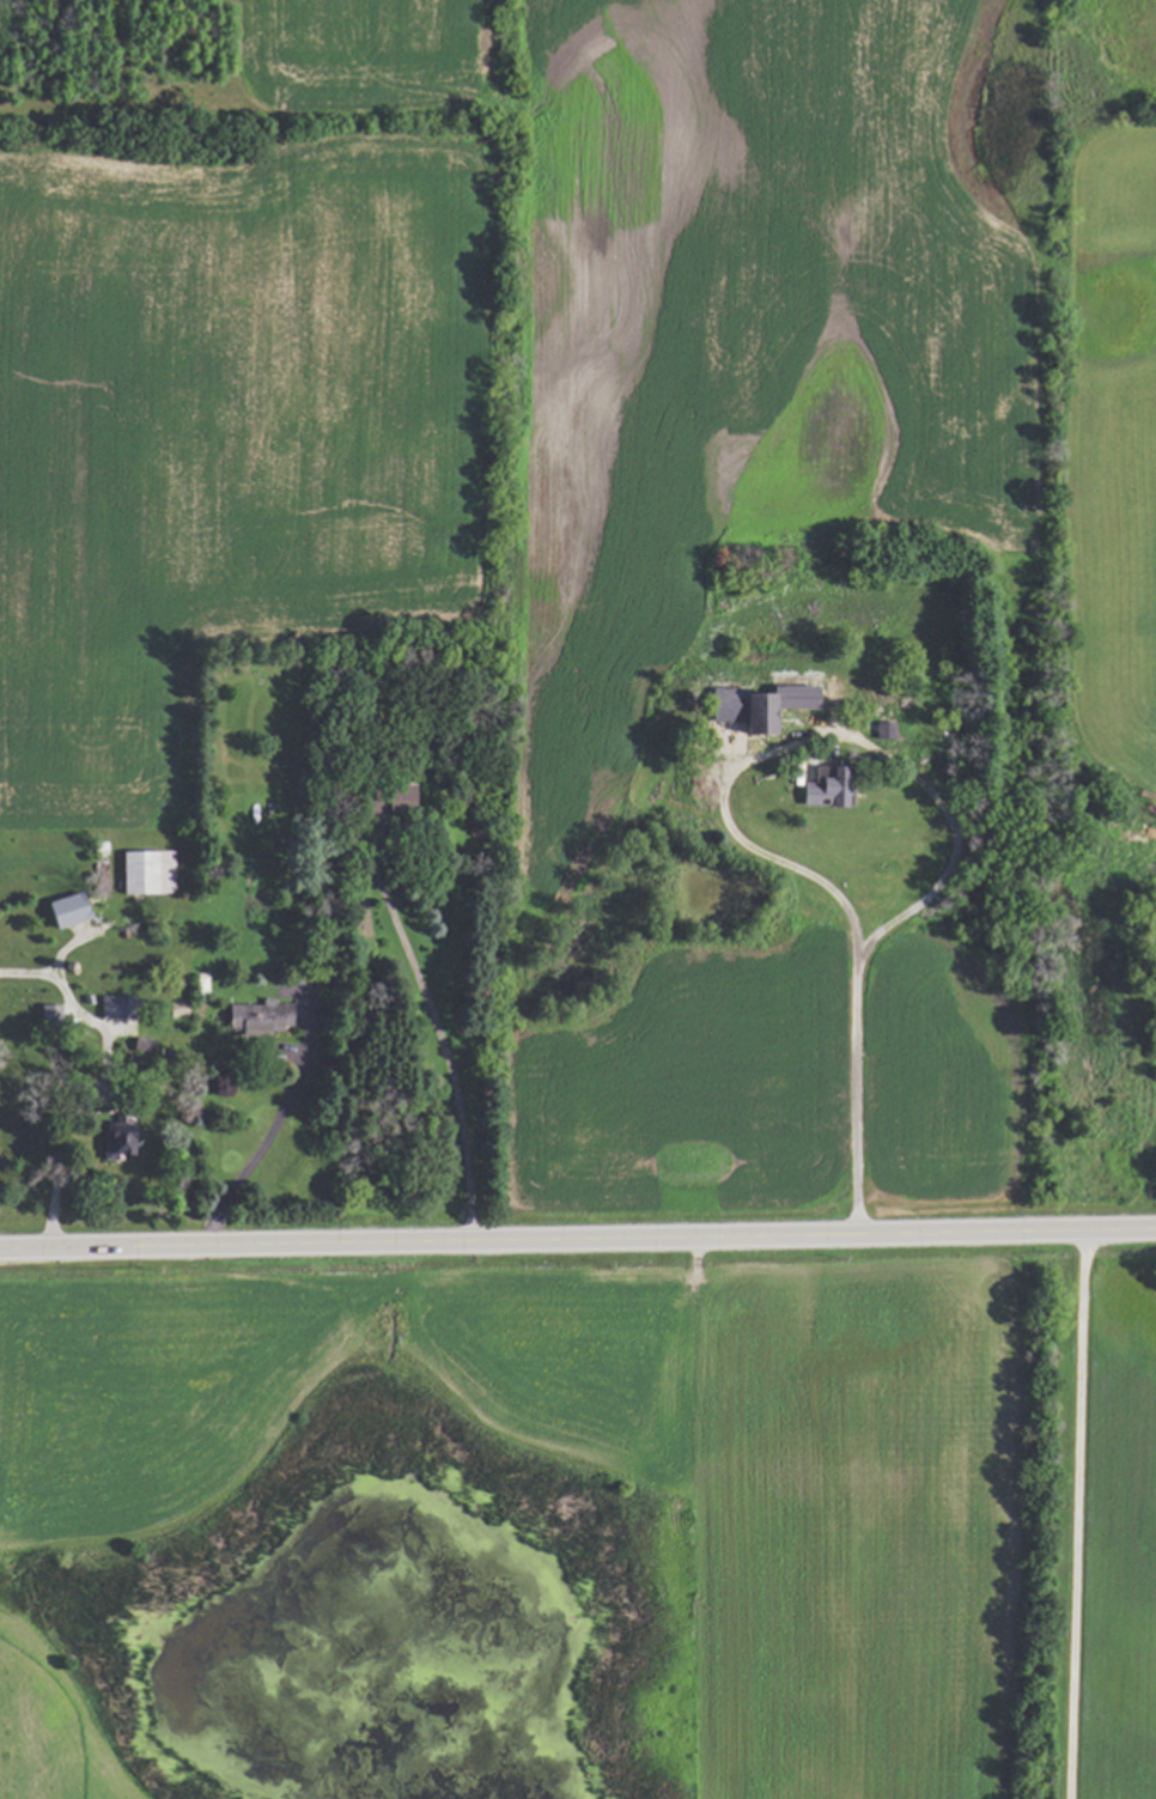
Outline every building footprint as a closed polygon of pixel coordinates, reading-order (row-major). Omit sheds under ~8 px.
[(747,692),(746,733),(766,734),(766,708),(812,708),(812,686),(767,685),(767,692),(747,692)] [(707,720),(727,721),(727,711),(734,711),(735,687),(708,686),(707,720)] [(840,766),(810,766),(810,782),(798,782),(798,804),(826,804),(826,806),(841,806),(840,766)] [(378,783),(377,811),(404,812),(405,784),(378,783)] [(117,851),(118,894),(170,893),(170,850),(117,851)] [(41,901),(49,929),(83,919),(75,891),(41,901)] [(222,1003),(223,1036),(277,1034),(277,1025),(290,1024),(289,1003),(269,1004),(269,1002),(222,1003)] [(129,1156),(130,1124),(100,1122),(100,1137),(103,1137),(102,1159),(118,1159),(118,1156),(129,1156)]
